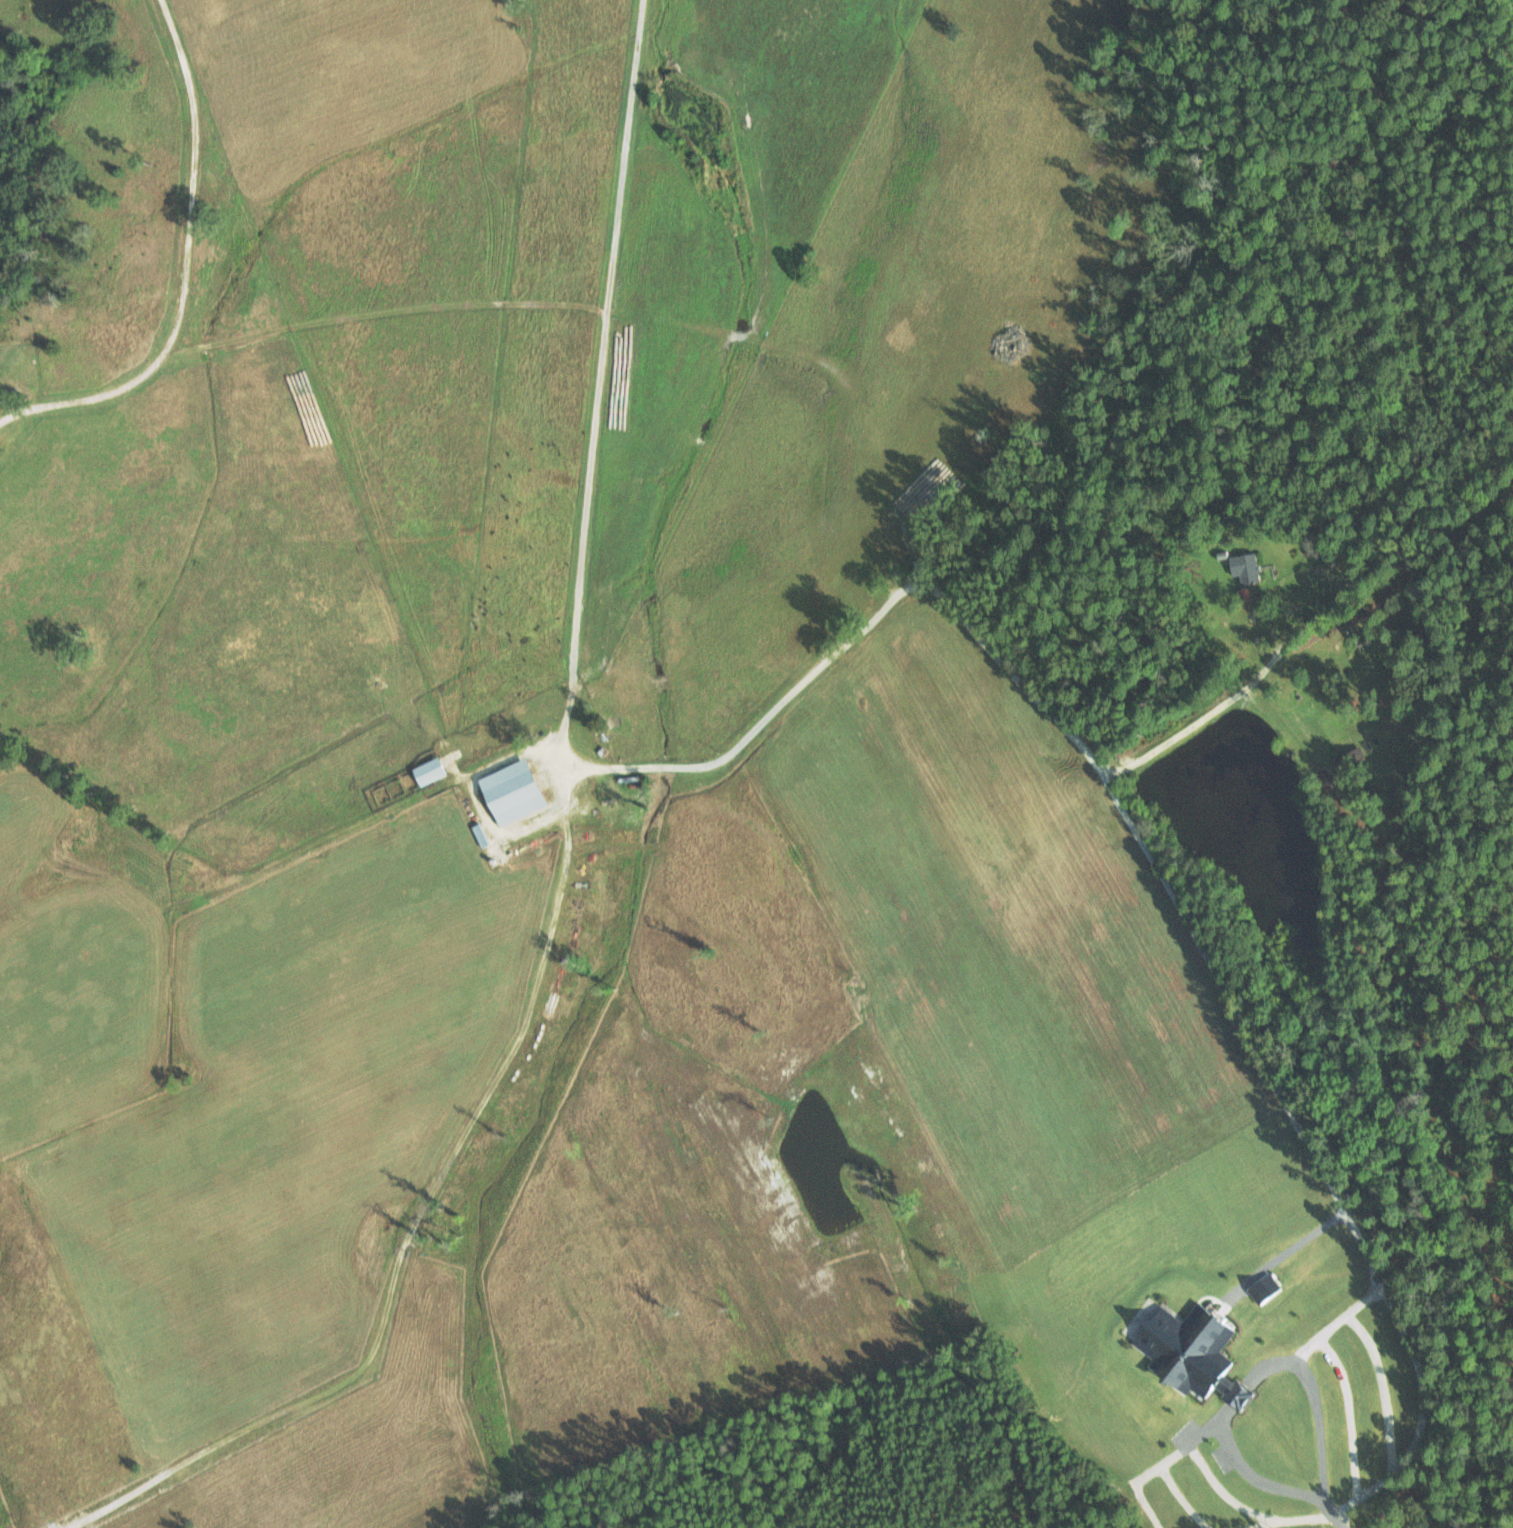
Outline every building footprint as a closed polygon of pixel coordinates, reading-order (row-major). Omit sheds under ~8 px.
[(1229,559),(1233,578),(1240,577),(1242,586),(1262,581),(1255,552),(1229,559)] [(419,787),(446,777),(439,758),(412,768),(419,787)] [(478,778),(496,826),(545,808),(528,760),(478,778)] [(1237,1325),(1196,1302),(1184,1324),(1177,1320),(1158,1309),(1150,1323),(1146,1321),(1132,1345),(1154,1357),(1146,1370),(1187,1393),(1190,1389),(1206,1398),(1213,1386),(1224,1392),(1221,1398),(1241,1410),(1252,1391),(1224,1376),(1233,1360),(1221,1353),(1237,1325)]
